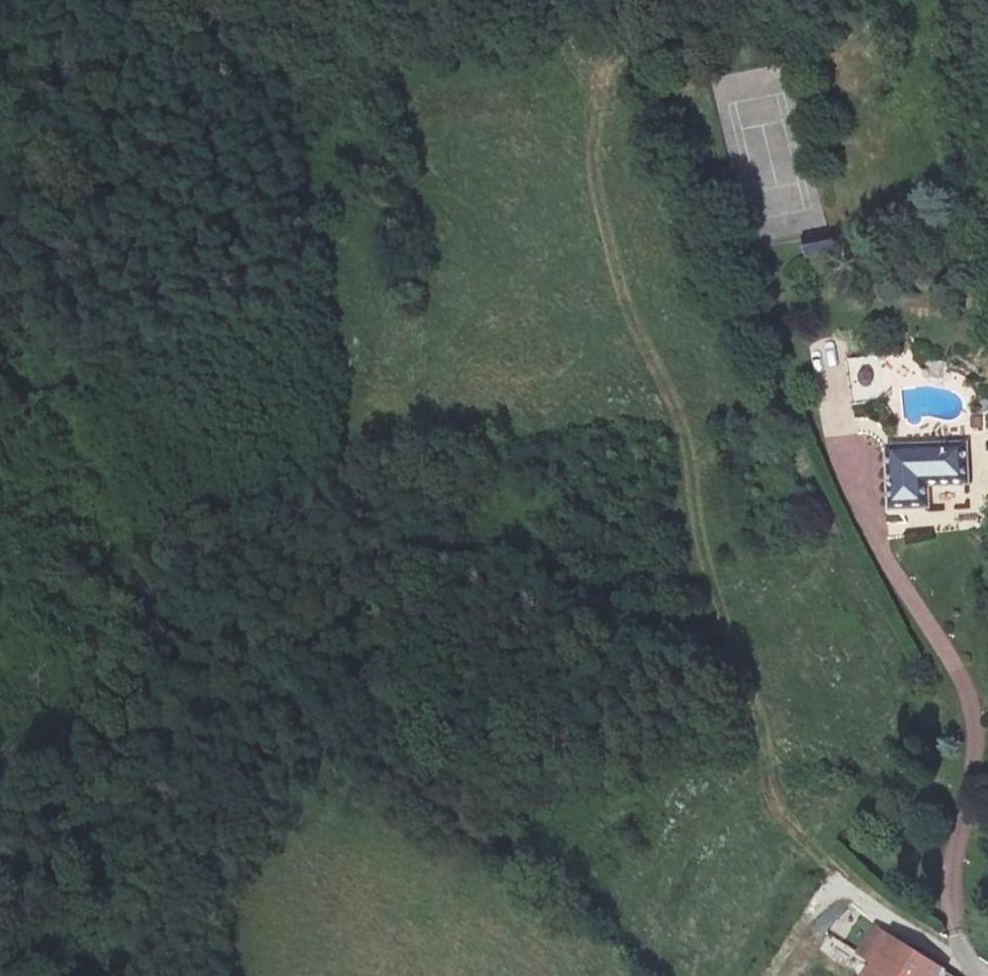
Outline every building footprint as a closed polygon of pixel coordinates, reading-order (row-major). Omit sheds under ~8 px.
[(809,265),(842,258),(837,237),(804,246),(809,265)] [(889,446),(892,505),(931,503),(930,483),(970,481),(968,442),(889,446)] [(852,910),(837,939),(876,961),(868,975),(940,975),(948,962),(852,910)]
